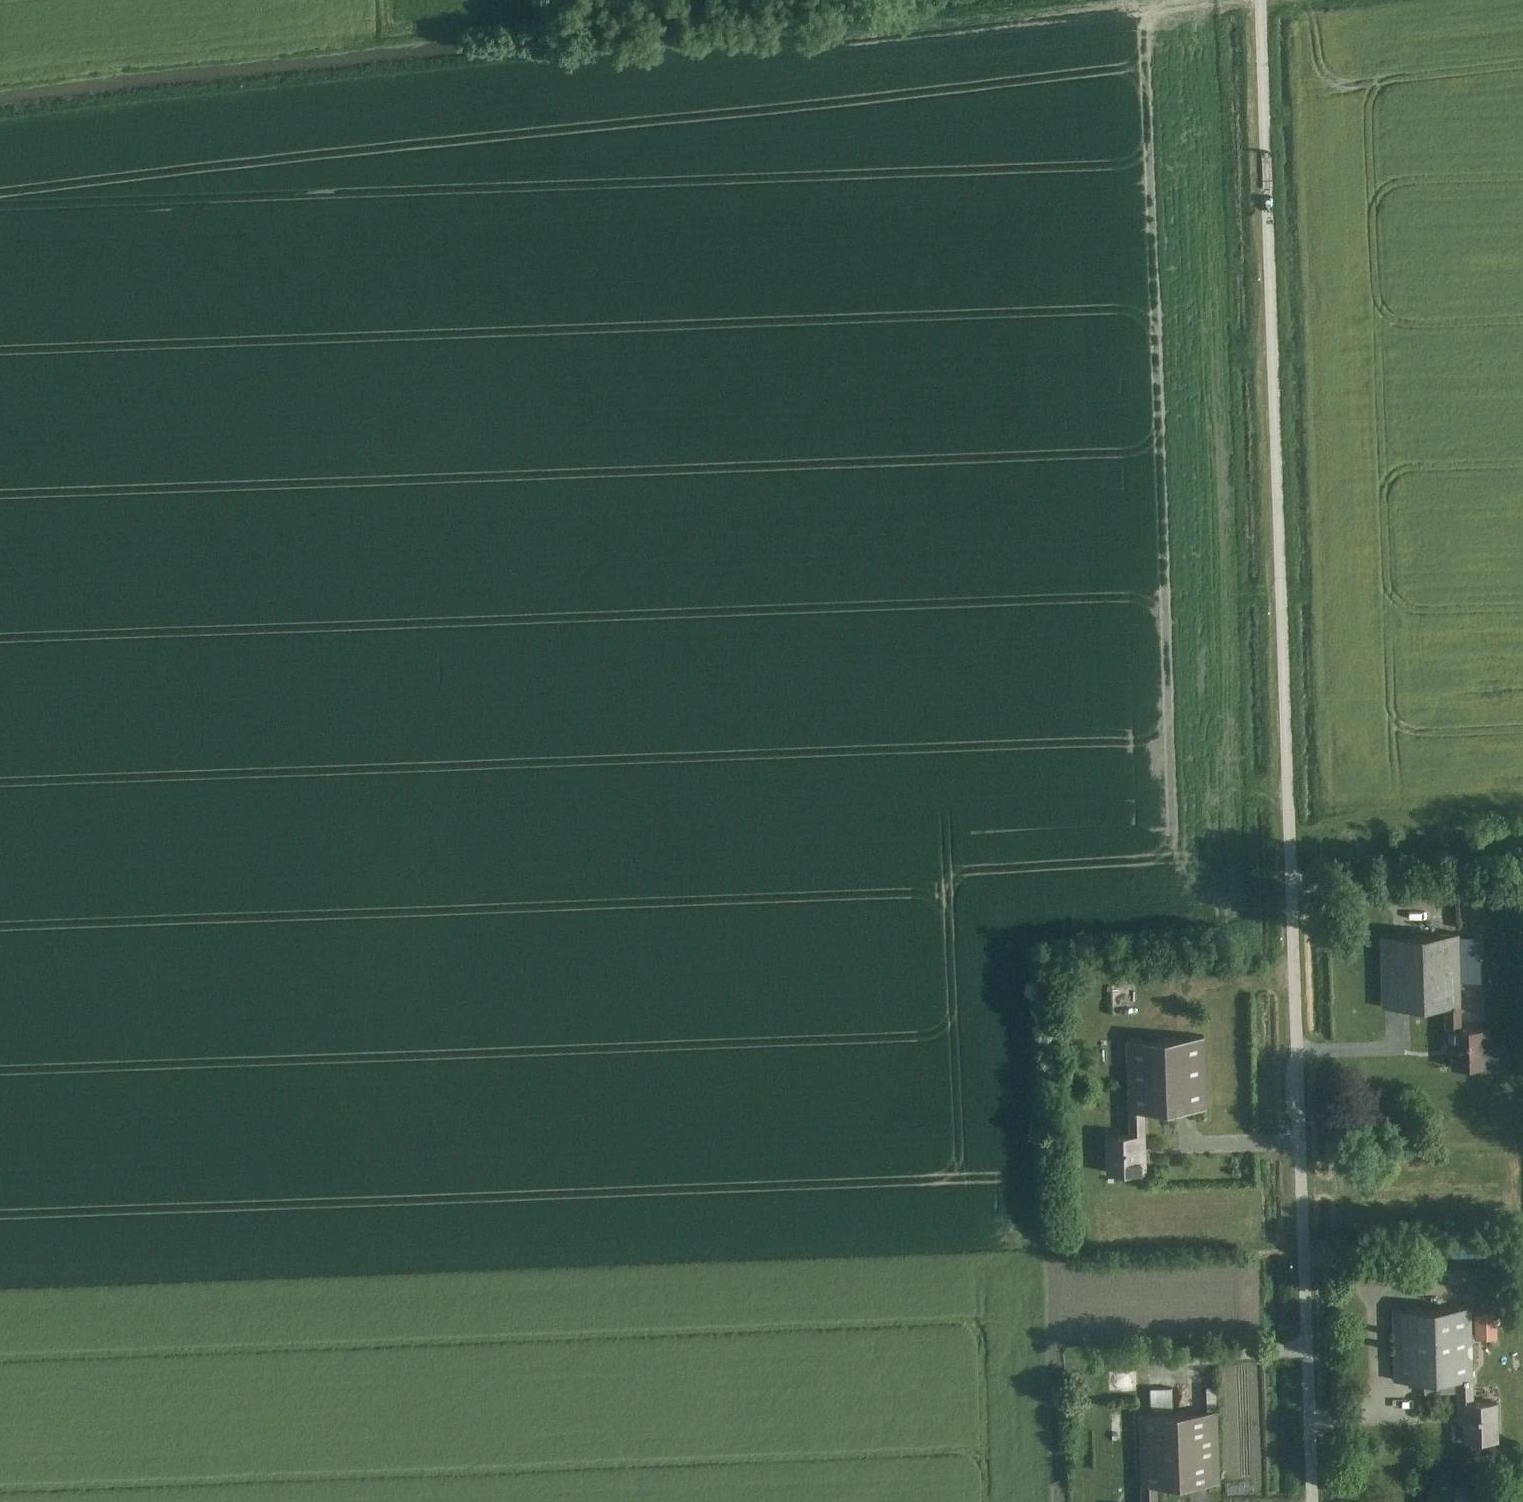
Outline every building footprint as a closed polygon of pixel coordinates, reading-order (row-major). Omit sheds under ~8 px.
[(1471,891),(1455,892),(1457,923),(1473,921),(1471,891)] [(1457,935),(1378,937),(1379,1012),(1442,1010),(1443,1068),(1484,1067),(1483,1030),(1459,1031),(1457,935)] [(1101,1131),(1102,1173),(1143,1171),(1141,1109),(1204,1107),(1201,1036),(1119,1039),(1123,1130),(1101,1131)] [(1449,1236),(1450,1258),(1485,1257),(1484,1234),(1449,1236)] [(1467,1309),(1391,1310),(1392,1380),(1422,1380),(1422,1394),(1455,1393),(1455,1440),(1496,1439),(1495,1400),(1469,1400),(1467,1309)] [(1496,1313),(1475,1313),(1475,1343),(1496,1343),(1496,1313)] [(1156,1488),(1219,1486),(1217,1409),(1169,1410),(1169,1392),(1151,1393),(1152,1415),(1133,1416),(1136,1501),(1156,1501),(1156,1488)] [(1488,1481),(1451,1482),(1451,1501),(1489,1501),(1488,1481)]
